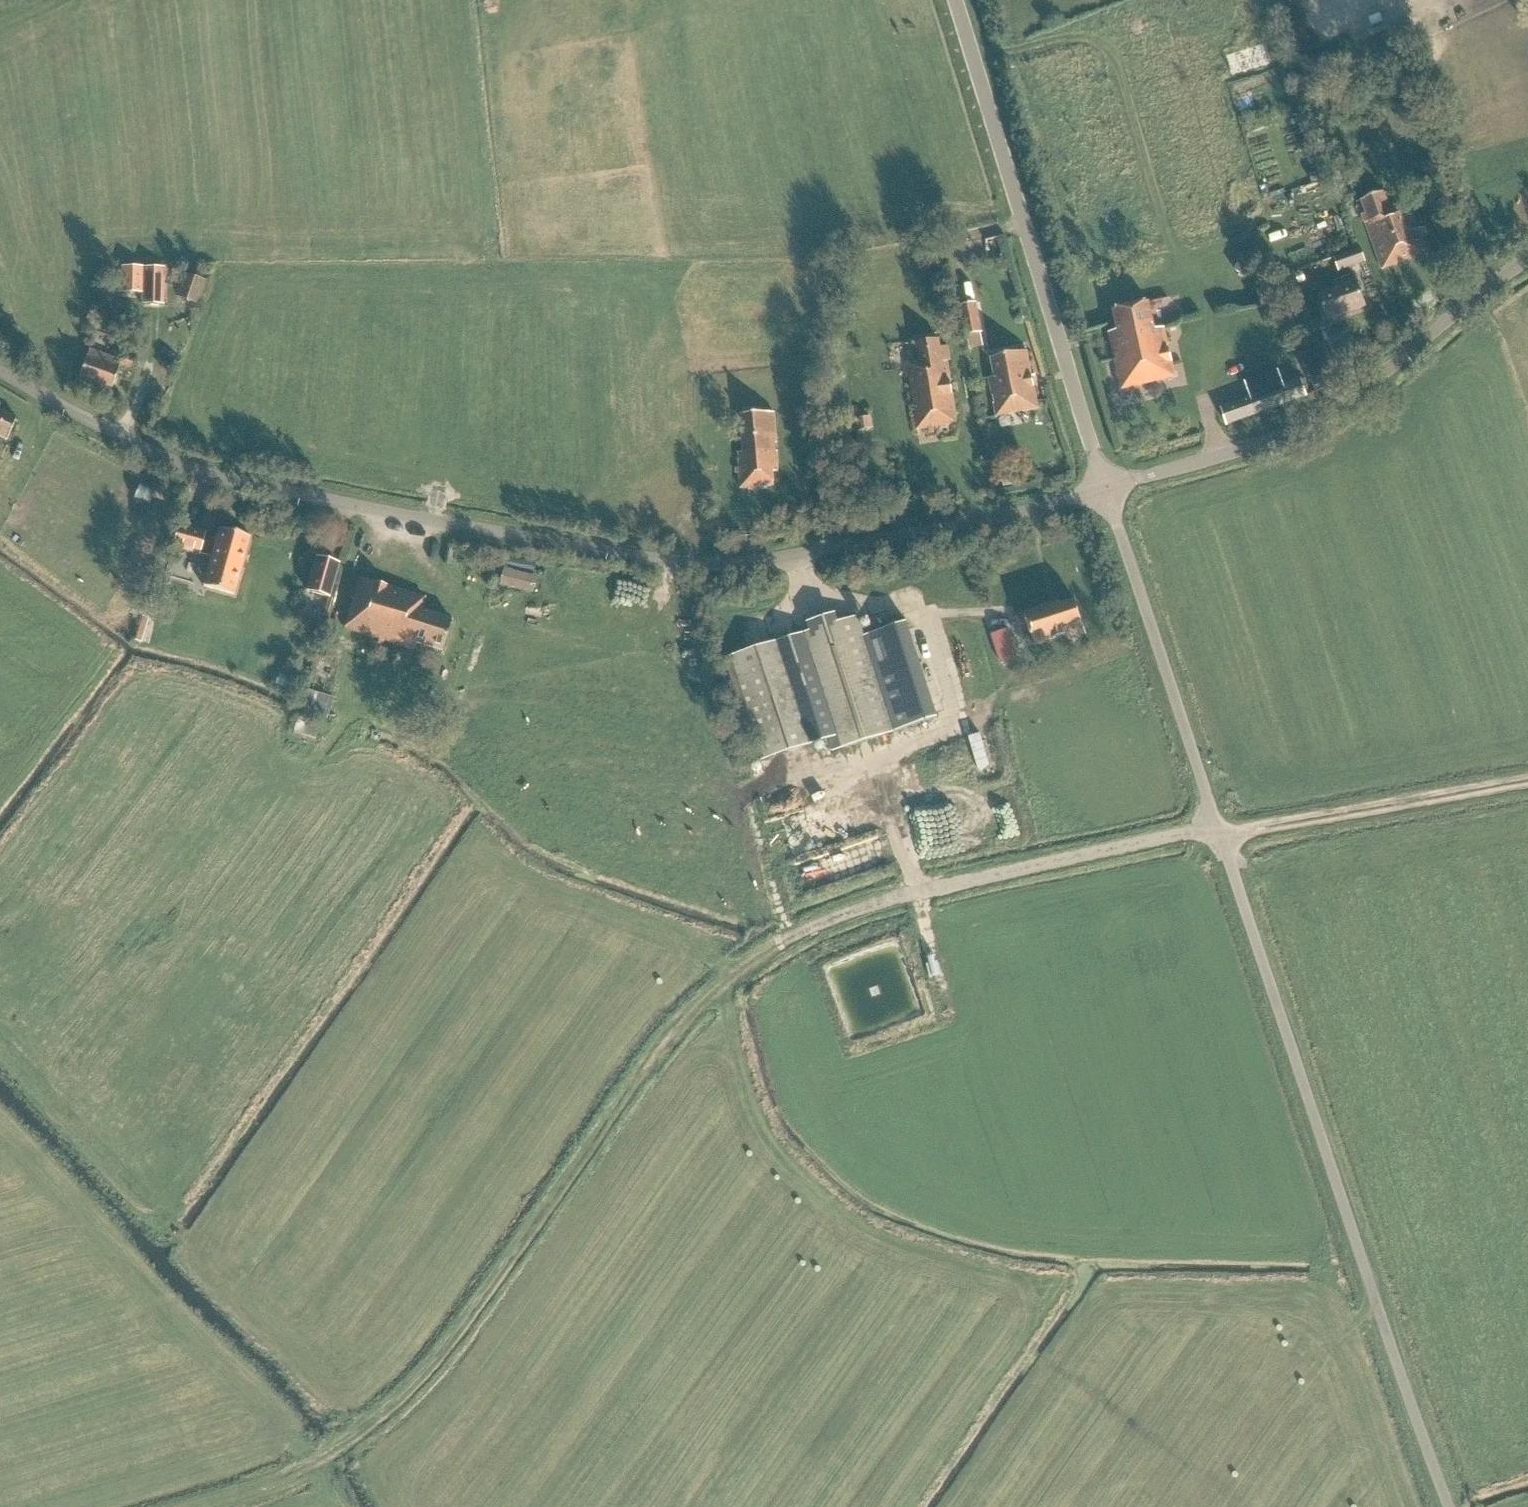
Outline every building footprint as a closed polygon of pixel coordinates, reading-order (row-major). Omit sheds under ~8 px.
[(1310,174),(1313,183),(1320,181),(1318,172),(1310,174)] [(1369,219),(1365,220),(1383,269),(1425,251),(1409,207),(1391,214),(1384,193),(1362,201),(1369,219)] [(1365,262),(1360,247),(1333,257),(1338,272),(1365,262)] [(142,268),(122,268),(121,292),(141,293),(142,268)] [(163,269),(143,268),(143,281),(163,281),(163,269)] [(199,306),(206,282),(182,275),(175,299),(199,306)] [(1337,282),(1339,288),(1320,295),(1329,320),(1366,306),(1355,276),(1337,282)] [(982,333),(976,303),(958,306),(965,336),(982,333)] [(1150,303),(1115,311),(1119,331),(1110,333),(1123,391),(1133,388),(1134,392),(1140,391),(1139,386),(1176,378),(1165,328),(1156,331),(1150,303)] [(906,379),(909,378),(917,430),(929,428),(929,430),(934,430),(934,428),(957,424),(948,361),(950,361),(947,346),(940,347),(939,339),(916,343),(919,362),(907,365),(908,374),(905,375),(906,379)] [(121,361),(89,349),(79,377),(112,389),(120,366),(131,370),(135,360),(123,355),(121,361)] [(1039,410),(1033,375),(1029,351),(989,357),(992,376),(988,377),(995,418),(1039,410)] [(1251,399),(1221,409),(1227,426),(1307,397),(1301,380),(1284,387),(1251,399)] [(6,440),(16,417),(0,410),(0,436),(6,440)] [(744,452),(738,452),(741,488),(774,486),(773,472),(778,472),(774,412),(741,415),(744,452)] [(205,535),(178,527),(172,549),(199,556),(199,555),(211,558),(202,588),(233,596),(249,539),(219,530),(214,546),(203,542),(205,535)] [(329,597),(339,563),(316,556),(307,590),(329,597)] [(414,651),(416,644),(442,652),(452,621),(421,611),(424,598),(359,578),(343,630),(414,651)] [(1060,600),(1025,611),(1025,613),(1017,616),(1020,625),(1028,622),(1035,644),(1069,633),(1067,628),(1083,623),(1075,599),(1061,603),(1060,600)] [(811,632),(728,659),(761,761),(819,742),(830,738),(834,751),(894,732),(863,638),(857,618),(836,624),(836,623),(833,615),(808,623),(811,632)] [(906,624),(863,638),(894,732),(937,718),(906,624)] [(991,635),(1001,663),(1014,659),(1005,630),(991,635)] [(301,706),(299,705),(292,734),(316,739),(322,713),(329,714),(333,696),(305,689),(301,706)]
